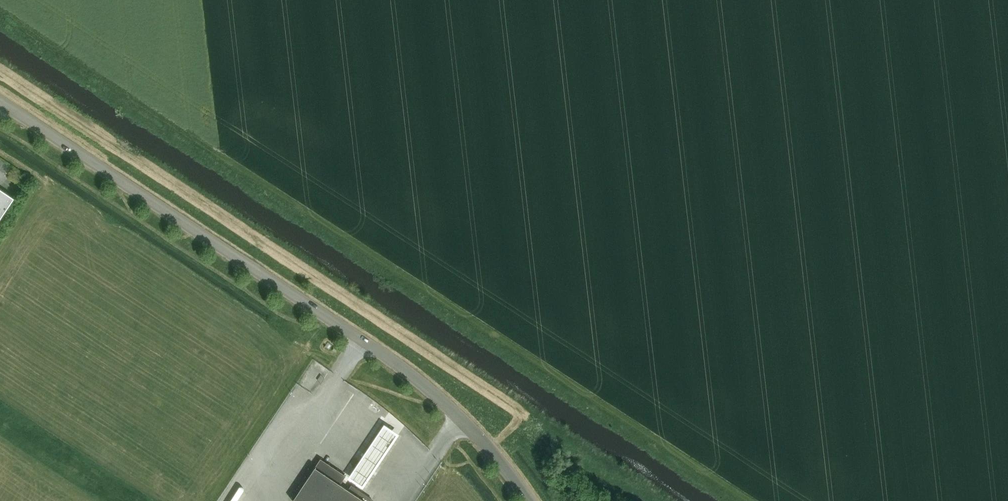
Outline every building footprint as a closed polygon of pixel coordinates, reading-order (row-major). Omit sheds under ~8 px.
[(14,198),(0,188),(0,219),(14,198)] [(397,437),(383,427),(348,480),(362,489),(397,437)] [(340,483),(346,474),(321,458),(293,500),(295,500),(371,500),(372,498),(352,484),(349,488),(340,483)]
